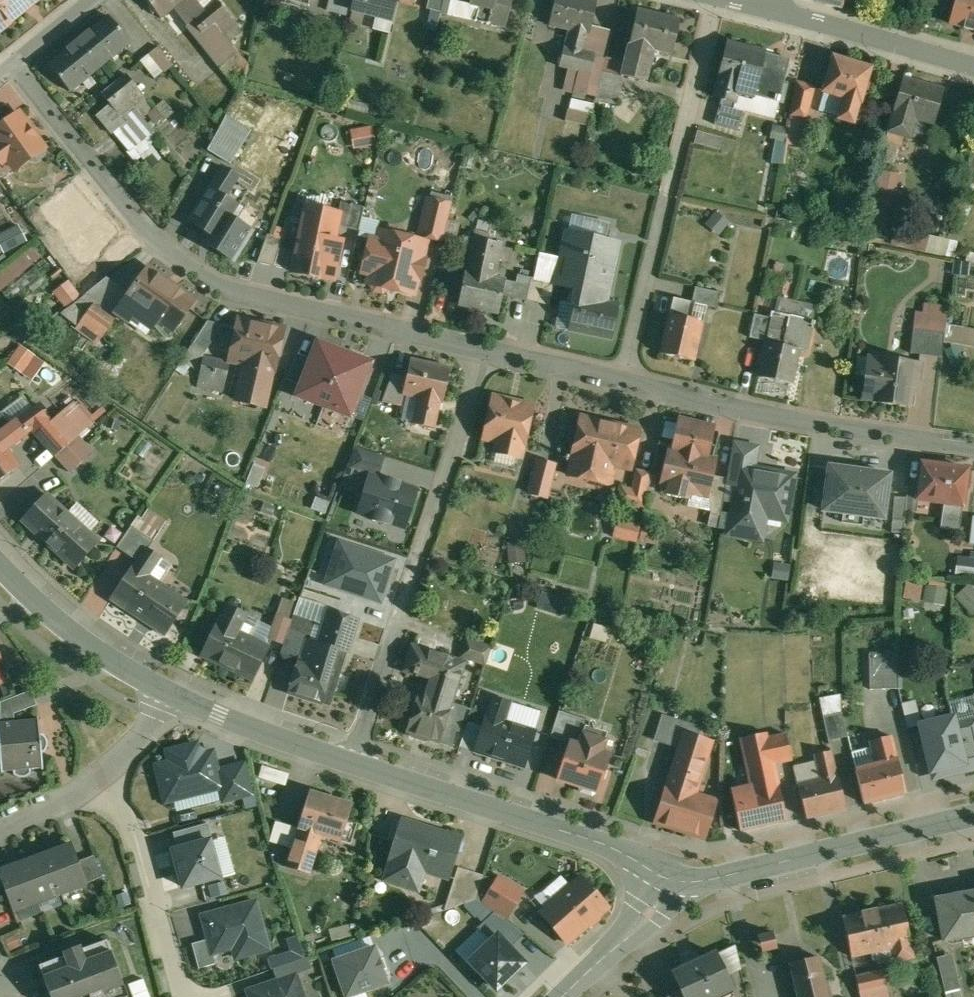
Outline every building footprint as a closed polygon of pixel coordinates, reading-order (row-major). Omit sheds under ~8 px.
[(39,0),(0,0),(0,32),(39,0)] [(162,19),(178,5),(192,23),(204,12),(195,0),(146,0),(162,19)] [(352,11),(377,17),(374,30),(389,34),(397,4),(380,0),(355,0),(352,11)] [(426,9),(441,13),(444,0),(428,0),(426,9)] [(470,4),(508,14),(511,0),(471,0),(470,4)] [(595,0),(554,0),(548,24),(571,30),(589,34),(591,34),(599,1),(595,0)] [(949,23),(963,27),(962,29),(973,32),(973,0),(955,0),(949,23)] [(217,1),(204,12),(223,35),(236,24),(217,1)] [(681,20),(638,10),(626,62),(622,76),(624,76),(644,81),(647,68),(649,69),(653,50),(673,55),(681,20)] [(204,12),(192,23),(187,27),(221,69),(239,54),(223,35),(204,12)] [(108,17),(79,41),(101,67),(130,44),(108,17)] [(589,34),(571,30),(566,48),(584,52),(589,34)] [(79,41),(49,65),(71,92),(101,67),(79,41)] [(790,59),(728,43),(714,97),(722,99),(735,103),(738,91),(779,102),(790,59)] [(566,48),(564,47),(560,67),(582,73),(590,75),(595,55),(584,52),(566,48)] [(170,64),(157,48),(149,55),(162,71),(170,64)] [(872,69),(834,57),(824,91),(845,97),(860,102),(862,102),(872,69)] [(626,62),(606,58),(599,85),(621,90),(624,76),(622,76),(626,62)] [(590,75),(582,73),(580,81),(588,83),(590,75)] [(147,98),(127,75),(115,85),(134,108),(134,107),(147,98)] [(945,90),(904,77),(894,112),(895,112),(917,119),(935,124),(945,90)] [(815,87),(797,82),(787,143),(796,145),(800,129),(803,130),(815,87)] [(134,107),(134,108),(115,85),(115,84),(102,95),(126,122),(120,128),(136,147),(155,131),(134,107)] [(571,121),(596,126),(601,102),(576,97),(571,121)] [(860,102),(845,97),(838,120),(853,124),(860,102)] [(735,103),(722,99),(715,124),(738,131),(744,109),(734,106),(735,103)] [(917,119),(895,112),(885,142),(908,149),(917,119)] [(0,127),(0,147),(16,170),(31,159),(32,161),(37,162),(45,156),(46,151),(20,113),(0,127)] [(249,134),(226,120),(209,151),(231,164),(249,134)] [(379,125),(356,128),(359,148),(381,145),(379,125)] [(725,148),(727,135),(703,131),(700,143),(725,148)] [(225,168),(191,223),(220,241),(241,208),(227,199),(240,178),(225,168)] [(78,194),(81,175),(58,171),(54,189),(78,194)] [(452,206),(429,200),(420,235),(444,241),(452,206)] [(365,208),(342,202),(339,214),(340,214),(338,226),(360,231),(365,208)] [(319,218),(306,216),(308,208),(306,207),(292,272),(327,280),(338,226),(340,214),(339,214),(321,210),(319,218)] [(0,233),(8,251),(32,242),(24,224),(0,233)] [(398,230),(390,228),(383,232),(381,232),(379,242),(371,240),(363,272),(371,274),(369,283),(370,284),(375,291),(383,293),(390,288),(414,294),(427,243),(402,237),(398,230)] [(901,228),(898,244),(947,255),(951,238),(901,228)] [(284,240),(268,234),(258,263),(274,267),(284,240)] [(618,245),(570,234),(560,279),(580,284),(578,294),(580,295),(579,300),(577,299),(570,329),(612,339),(619,304),(606,301),(618,245)] [(503,244),(474,238),(467,272),(466,271),(459,305),(499,314),(503,296),(508,297),(511,282),(495,278),(496,273),(497,273),(503,244)] [(0,277),(0,288),(3,292),(46,256),(37,245),(0,277)] [(196,301),(149,268),(116,313),(129,323),(141,307),(174,331),(196,301)] [(533,278),(518,275),(512,298),(527,301),(533,278)] [(556,284),(533,278),(527,301),(550,307),(556,284)] [(57,291),(69,307),(84,296),(72,280),(57,291)] [(719,293),(696,287),(692,303),(716,308),(719,293)] [(117,319),(86,296),(83,298),(67,310),(82,321),(77,328),(99,344),(117,319)] [(781,309),(819,320),(822,307),(785,296),(781,309)] [(688,301),(674,298),(670,314),(661,354),(695,361),(704,322),(692,319),(694,311),(686,309),(688,301)] [(817,323),(773,313),(771,318),(773,319),(768,343),(760,378),(793,386),(801,350),(808,352),(813,326),(816,326),(817,323)] [(771,318),(755,315),(750,339),(768,343),(773,319),(771,318)] [(223,325),(208,321),(193,345),(206,353),(223,325)] [(283,330),(240,321),(234,349),(249,352),(238,400),(264,406),(272,369),(274,369),(283,330)] [(930,331),(914,329),(911,354),(943,358),(946,333),(945,333),(946,323),(931,321),(930,331)] [(973,346),(973,328),(953,326),(951,344),(973,346)] [(364,347),(352,345),(352,346),(331,341),(324,375),(331,377),(326,401),(338,404),(353,407),(354,406),(359,383),(360,383),(362,372),(367,374),(370,362),(365,361),(367,349),(363,348),(364,347)] [(12,362),(37,380),(50,361),(25,343),(12,362)] [(231,363),(204,357),(198,386),(224,392),(231,363)] [(922,364),(881,358),(879,379),(867,377),(864,400),(875,402),(910,407),(914,382),(919,382),(922,364)] [(451,368),(411,359),(407,377),(403,394),(404,395),(419,398),(413,424),(435,429),(441,403),(443,403),(451,368)] [(407,377),(394,374),(383,402),(402,407),(404,395),(403,394),(407,377)] [(532,407),(494,398),(487,432),(500,435),(524,441),(525,441),(532,407)] [(39,404),(18,420),(28,433),(49,418),(39,404)] [(74,404),(52,423),(57,428),(58,428),(71,443),(92,424),(74,404)] [(353,407),(338,404),(335,420),(328,418),(324,433),(348,439),(356,407),(354,406),(353,407)] [(0,414),(0,434),(11,426),(1,413),(0,414)] [(640,430),(582,417),(571,468),(589,472),(587,480),(608,485),(612,483),(615,474),(611,470),(612,465),(631,469),(640,430)] [(716,426),(679,418),(672,448),(669,448),(660,486),(669,488),(668,495),(688,499),(690,493),(709,497),(714,476),(714,473),(711,473),(716,448),(711,447),(716,426)] [(0,434),(0,438),(8,449),(28,433),(18,420),(11,426),(0,434)] [(71,443),(58,428),(57,428),(43,441),(56,456),(71,443)] [(524,441),(500,435),(497,451),(520,457),(524,441)] [(20,466),(8,449),(0,438),(0,481),(20,466)] [(71,443),(56,456),(70,473),(86,460),(71,443)] [(757,448),(734,444),(728,479),(726,485),(738,488),(742,468),(754,470),(757,448)] [(384,456),(355,447),(345,474),(369,482),(371,476),(377,478),(384,456)] [(558,465),(538,461),(530,493),(549,498),(558,465)] [(968,470),(922,463),(919,488),(917,500),(919,500),(945,504),(941,529),(960,531),(968,470)] [(889,475),(830,467),(824,510),(884,518),(889,475)] [(253,486),(263,488),(267,470),(257,468),(253,486)] [(754,470),(742,468),(738,488),(730,533),(753,537),(757,514),(785,519),(793,477),(754,470)] [(651,473),(637,470),(632,489),(622,486),(618,502),(644,508),(651,473)] [(377,478),(371,476),(369,482),(359,513),(373,517),(372,520),(391,526),(391,523),(405,527),(417,490),(400,485),(401,482),(388,478),(387,481),(377,478)] [(728,479),(714,476),(709,497),(711,514),(721,516),(726,485),(728,479)] [(907,487),(896,486),(893,521),(905,522),(906,511),(907,487)] [(919,488),(908,487),(907,487),(906,511),(917,513),(919,500),(917,500),(919,488)] [(99,542),(49,496),(25,522),(75,568),(99,542)] [(621,542),(664,540),(663,533),(645,534),(644,518),(620,519),(621,542)] [(154,541),(132,526),(117,548),(137,561),(146,549),(148,550),(154,541)] [(320,585),(380,604),(394,557),(335,539),(320,585)] [(513,562),(530,561),(529,540),(512,541),(513,562)] [(148,550),(146,549),(137,561),(112,598),(130,610),(129,612),(163,635),(185,603),(147,577),(160,558),(148,550)] [(960,573),(973,574),(973,554),(962,553),(960,573)] [(911,580),(908,598),(925,601),(928,583),(911,580)] [(960,596),(973,613),(973,584),(960,596)] [(928,602),(950,604),(951,586),(929,585),(928,602)] [(543,609),(565,613),(569,597),(547,593),(543,609)] [(247,614),(229,605),(220,624),(219,623),(203,655),(253,679),(269,647),(238,632),(247,614)] [(329,611),(319,643),(307,639),(301,660),(299,659),(289,692),(306,698),(306,700),(321,704),(321,702),(330,705),(335,692),(327,690),(333,671),(340,674),(347,653),(349,653),(359,620),(329,611)] [(293,620),(277,615),(269,639),(284,645),(290,629),(293,620)] [(316,622),(295,615),(293,620),(290,629),(312,636),(316,622)] [(491,648),(468,640),(462,656),(485,664),(491,648)] [(465,663),(413,647),(406,667),(433,676),(426,695),(419,693),(408,730),(425,735),(424,737),(450,746),(459,718),(449,714),(453,704),(451,703),(465,663)] [(899,689),(898,653),(870,654),(870,690),(899,689)] [(536,730),(506,720),(512,701),(495,695),(489,714),(487,714),(484,724),(476,750),(524,766),(536,730)] [(842,696),(820,700),(829,741),(848,737),(842,713),(842,696)] [(920,700),(907,703),(914,728),(927,724),(920,700)] [(589,720),(559,711),(551,738),(570,744),(570,743),(580,746),(586,726),(587,726),(589,720)] [(953,715),(929,721),(934,743),(958,737),(953,715)] [(0,723),(0,748),(2,772),(14,771),(15,775),(19,777),(24,778),(29,777),(32,774),(32,769),(44,768),(43,753),(45,753),(46,752),(48,750),(49,747),(49,744),(49,742),(48,739),(47,737),(44,734),(41,734),(40,719),(0,723)] [(484,724),(469,719),(461,745),(476,750),(484,724)] [(702,728),(675,719),(666,744),(680,749),(685,734),(699,738),(702,728)] [(586,726),(580,746),(570,743),(570,744),(558,779),(581,786),(582,791),(592,795),(596,792),(599,792),(610,755),(602,753),(607,733),(587,726),(586,726)] [(768,733),(742,738),(746,758),(773,753),(769,737),(768,733)] [(934,743),(944,783),(973,776),(973,733),(958,737),(934,743)] [(680,749),(669,787),(668,786),(657,823),(704,838),(716,801),(695,794),(711,743),(699,738),(685,734),(680,749)] [(786,734),(769,737),(773,753),(775,762),(792,758),(786,734)] [(906,793),(892,736),(871,742),(877,765),(856,770),(864,803),(906,793)] [(194,746),(194,745),(167,751),(170,763),(157,766),(163,790),(176,786),(179,798),(221,787),(212,752),(204,754),(198,750),(196,746),(196,744),(194,745),(194,746)] [(820,779),(798,784),(806,817),(846,808),(838,774),(838,775),(832,751),(815,755),(820,779)] [(773,753),(746,758),(753,790),(779,785),(775,762),(773,753)] [(266,766),(263,777),(291,784),(294,772),(266,766)] [(753,790),(734,794),(741,831),(787,821),(779,785),(753,790)] [(352,806),(310,793),(300,827),(288,867),(310,874),(323,834),(351,843),(357,825),(347,822),(352,806)] [(435,833),(419,829),(420,827),(401,821),(389,859),(393,860),(387,879),(417,889),(418,887),(413,886),(419,868),(449,877),(461,839),(435,832),(435,833)] [(209,840),(173,850),(183,887),(219,877),(209,840)] [(71,845),(0,872),(15,911),(86,884),(78,862),(71,845)] [(95,856),(78,862),(86,884),(103,877),(95,856)] [(484,875),(459,867),(455,878),(449,877),(455,879),(445,911),(476,900),(483,878),(484,875)] [(583,876),(543,911),(572,944),(609,912),(583,876)] [(523,892),(499,877),(495,885),(483,878),(476,900),(506,919),(507,917),(508,917),(523,892)] [(942,944),(973,938),(973,890),(933,897),(942,944)] [(255,901),(202,916),(204,924),(212,953),(238,946),(245,950),(247,955),(269,949),(255,901)] [(902,902),(844,916),(853,956),(892,946),(895,961),(914,957),(911,942),(912,942),(902,902)] [(773,930),(753,935),(758,954),(778,949),(773,930)] [(495,993),(527,964),(498,932),(466,961),(495,993)] [(82,950),(81,946),(64,952),(66,956),(40,966),(52,996),(127,996),(129,996),(108,940),(82,950)] [(375,945),(330,960),(342,996),(354,996),(389,985),(375,945)] [(951,996),(964,996),(968,996),(959,953),(943,956),(951,996)] [(699,962),(696,955),(683,961),(687,969),(676,975),(675,973),(674,974),(680,989),(684,996),(712,996),(714,996),(713,993),(730,985),(731,988),(732,988),(717,954),(699,962)] [(790,963),(798,996),(827,996),(818,957),(790,963)] [(856,976),(861,996),(890,996),(884,969),(856,976)] [(247,991),(250,996),(303,996),(295,974),(247,991)] [(665,996),(684,996),(680,989),(665,996)]
